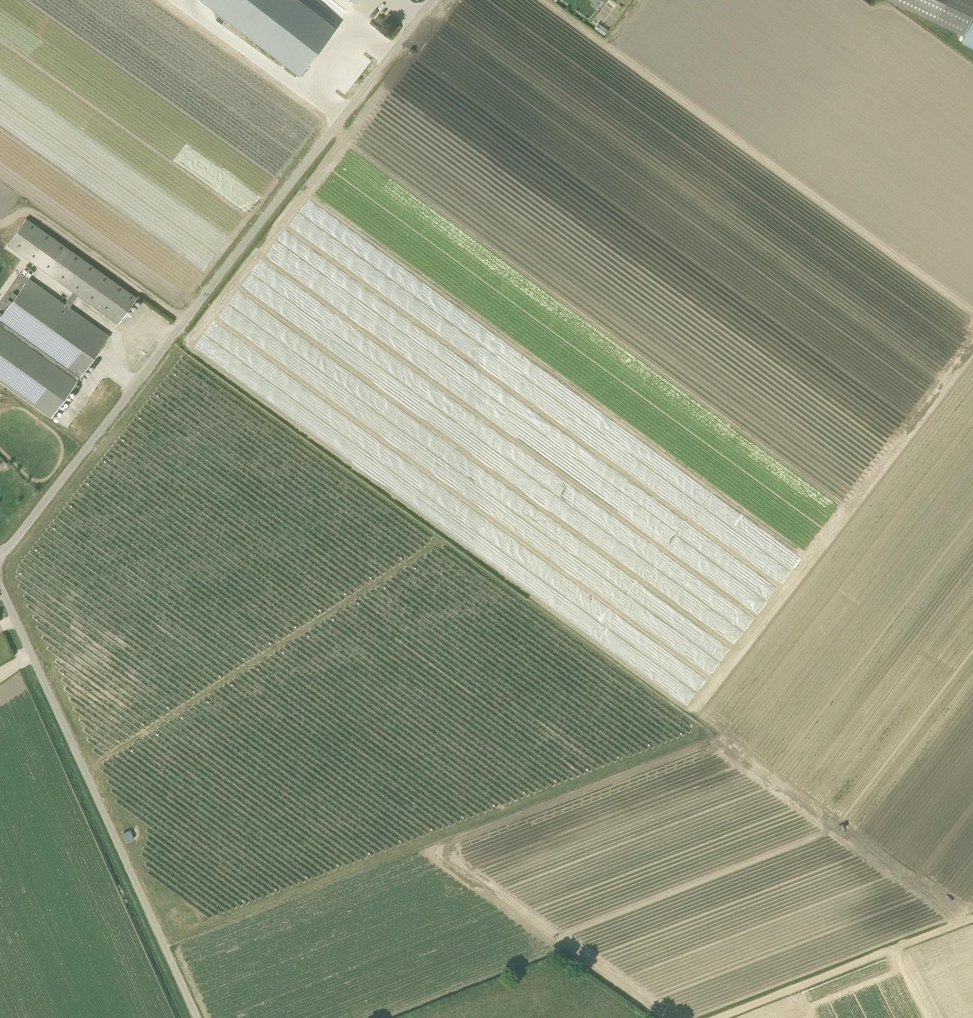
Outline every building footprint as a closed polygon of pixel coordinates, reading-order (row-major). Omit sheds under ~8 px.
[(299,75),(335,27),(301,0),(202,0),(299,75)] [(938,22),(948,0),(890,0),(938,22)] [(938,22),(966,35),(962,42),(972,47),(972,0),(948,0),(938,22)] [(28,277),(33,271),(30,269),(25,275),(24,275),(29,268),(26,265),(21,272),(0,301),(0,307),(5,310),(0,318),(0,321),(79,378),(109,335),(70,306),(79,294),(118,322),(137,297),(26,218),(7,244),(74,292),(65,303),(28,277)] [(0,321),(0,380),(51,417),(79,378),(0,321)] [(131,829),(123,832),(127,841),(134,838),(131,829)]
